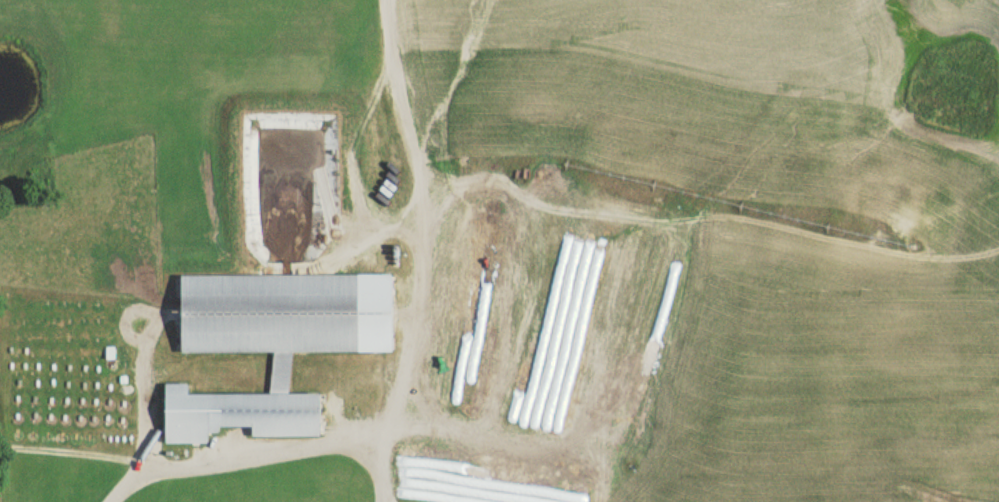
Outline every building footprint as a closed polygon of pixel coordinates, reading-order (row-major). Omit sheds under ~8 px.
[(176,276),(176,354),(271,355),(270,395),(185,395),(185,385),(160,385),(160,445),(205,446),(205,435),(215,435),(216,429),(248,429),(248,439),(315,439),(315,395),(289,395),(289,354),(354,354),(354,277),(176,276)]
